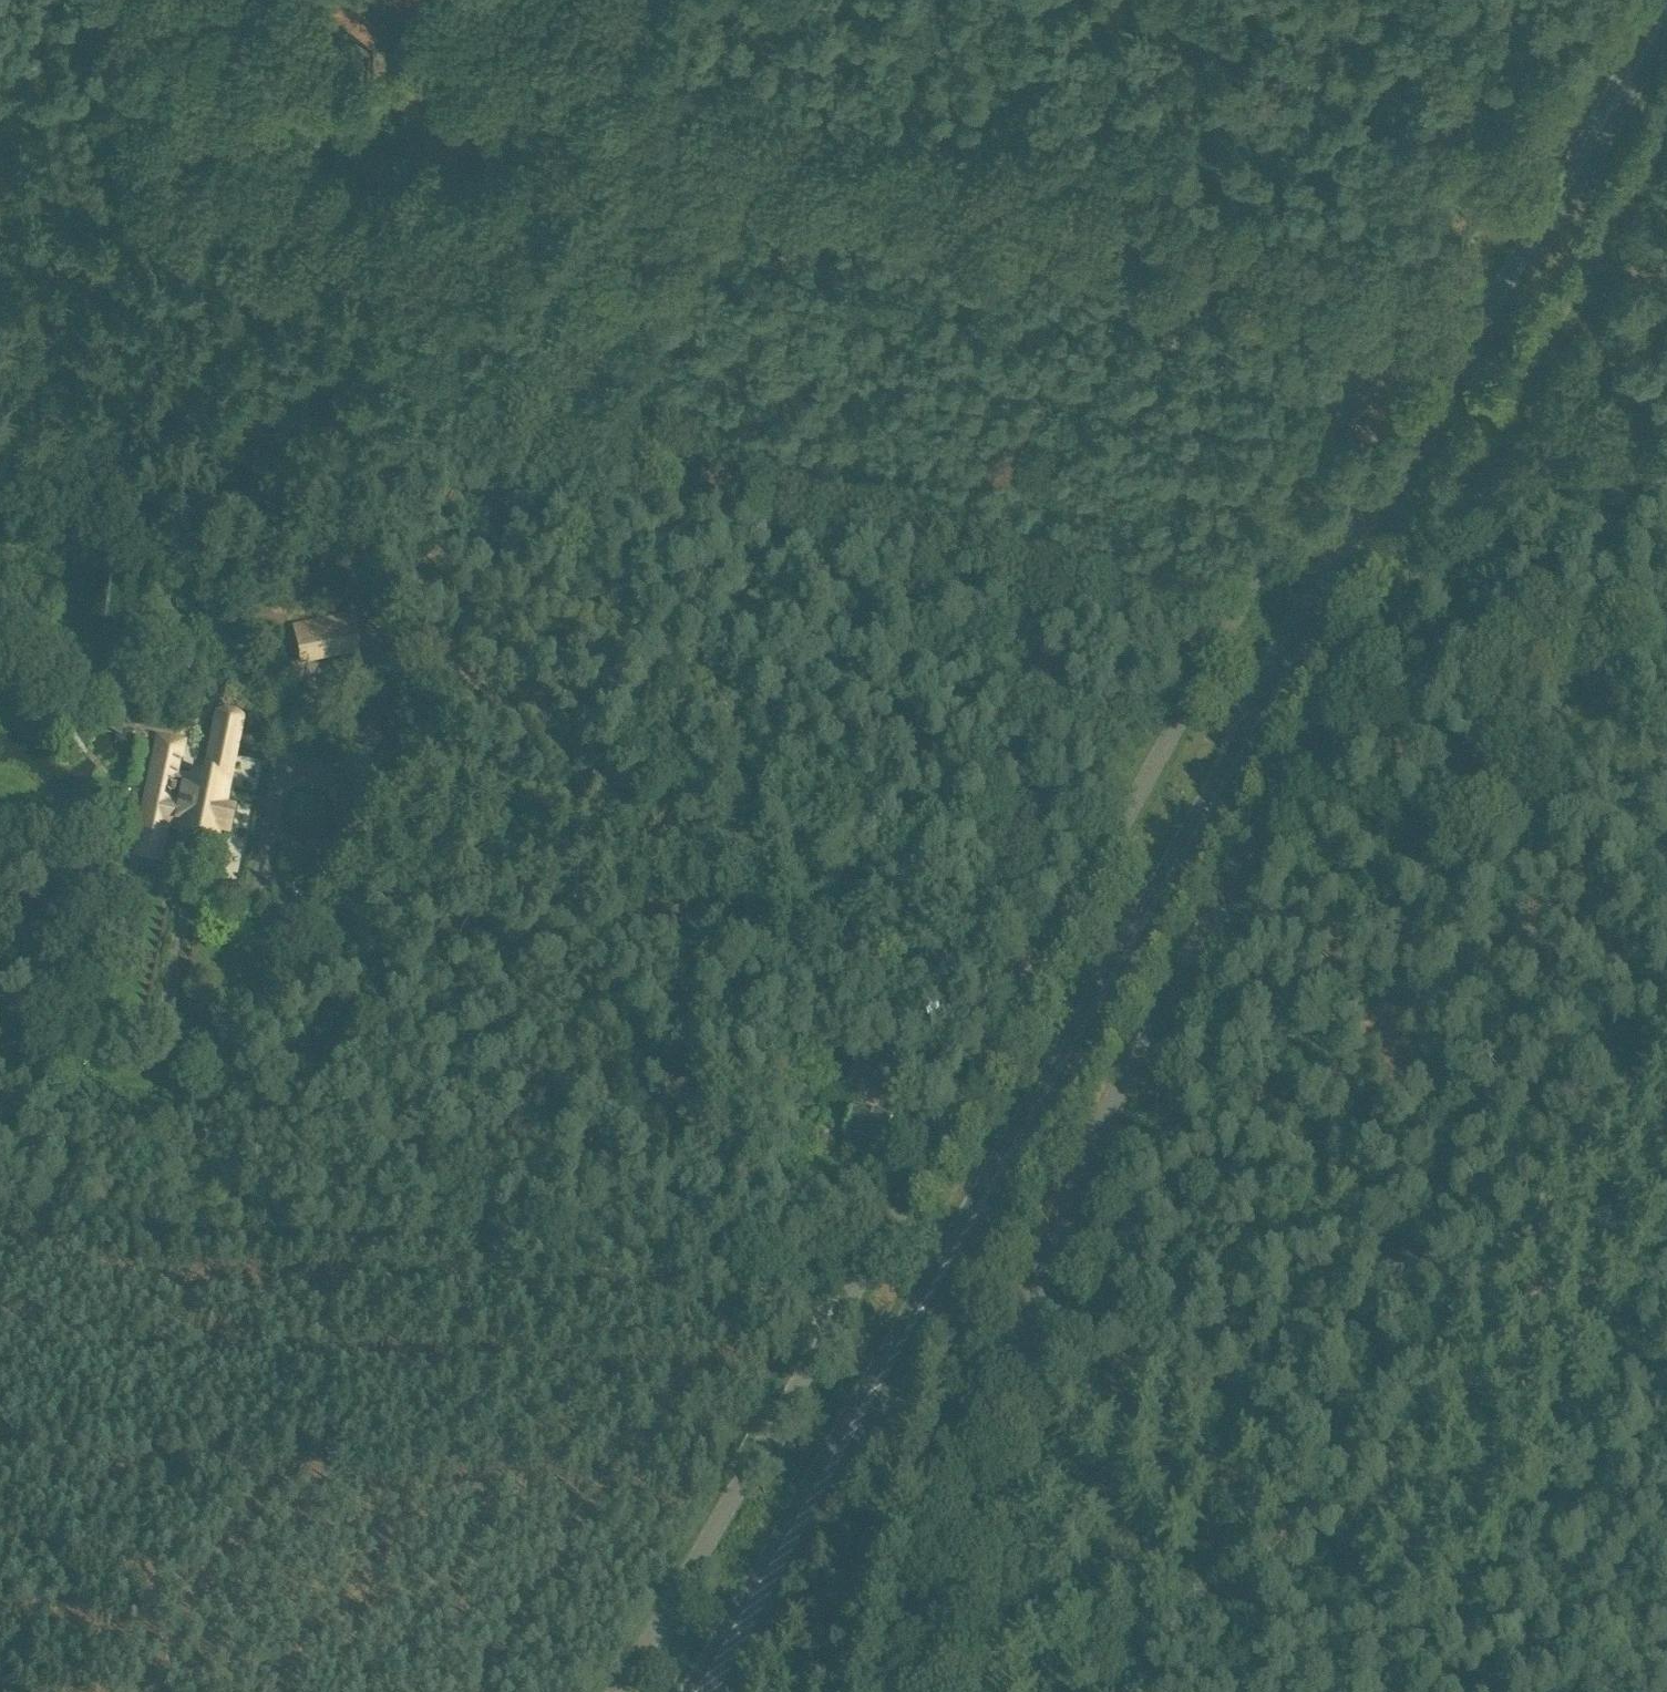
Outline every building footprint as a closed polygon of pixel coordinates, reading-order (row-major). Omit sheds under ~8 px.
[(357,617),(300,627),(307,665),(364,654),(357,617)] [(158,740),(134,855),(158,860),(164,827),(180,830),(179,837),(216,844),(218,834),(226,836),(231,811),(222,809),(227,786),(257,792),(262,763),(232,757),(240,720),(234,716),(225,714),(216,717),(203,782),(175,776),(181,745),(158,740)] [(853,1108),(843,1144),(865,1151),(868,1142),(884,1148),(893,1120),(865,1112),(867,1103),(877,1106),(882,1089),(879,1088),(884,1071),(853,1062),(843,1095),(852,1098),(849,1107),(853,1108)]
